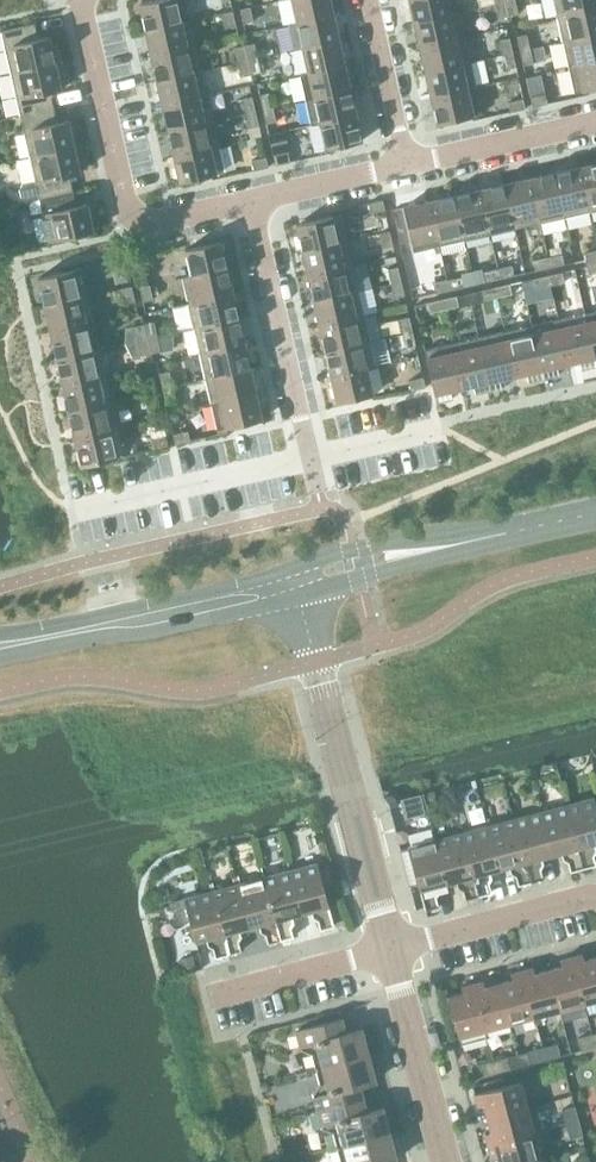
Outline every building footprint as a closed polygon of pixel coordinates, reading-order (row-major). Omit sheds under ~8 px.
[(145,29),(190,18),(185,0),(154,0),(139,3),(145,29)] [(297,21),(333,13),(330,0),(292,0),(297,21)] [(414,21),(450,13),(459,11),(456,0),(409,0),(414,21)] [(505,1),(508,15),(518,13),(515,0),(508,0),(505,1)] [(557,16),(595,7),(595,0),(553,0),(557,16)] [(505,1),(495,3),(498,18),(508,15),(505,1)] [(240,8),(243,23),(254,21),(250,6),(240,8)] [(563,41),(595,33),(595,7),(557,16),(563,41)] [(223,12),(226,27),(236,25),(233,10),(223,12)] [(414,21),(420,47),(464,37),(459,11),(450,13),(414,21)] [(294,49),(303,47),(339,39),(333,13),(297,21),(288,23),(294,49)] [(145,29),(151,54),(196,44),(190,18),(145,29)] [(1,31),(11,72),(62,60),(59,48),(52,49),(49,36),(36,39),(33,24),(36,23),(35,22),(0,30),(0,31),(1,31)] [(517,35),(520,51),(535,47),(531,32),(517,35)] [(569,67),(595,60),(595,33),(563,41),(569,67)] [(426,72),(462,64),(470,62),(464,37),(420,47),(426,72)] [(499,39),(503,55),(513,52),(509,37),(499,39)] [(303,47),(308,71),(308,72),(345,64),(339,39),(303,47)] [(254,42),(245,44),(248,59),(258,57),(254,42)] [(151,54),(157,80),(201,69),(196,44),(151,54)] [(234,47),(238,61),(248,59),(245,44),(234,47)] [(535,47),(520,51),(523,65),(538,61),(535,47)] [(513,52),(503,55),(506,69),(516,66),(513,52)] [(258,57),(248,59),(251,74),(261,72),(258,57)] [(248,59),(238,61),(241,76),(251,74),(248,59)] [(11,72),(20,114),(51,107),(48,91),(61,88),(58,75),(65,73),(62,60),(11,72)] [(569,67),(574,92),(595,87),(595,60),(569,67)] [(300,73),(306,99),(350,89),(345,64),(308,72),(308,71),(300,73)] [(426,72),(431,98),(467,89),(462,64),(426,72)] [(157,80),(162,105),(207,95),(201,69),(157,80)] [(467,89),(431,98),(437,123),(482,113),(476,87),(467,89)] [(311,125),(320,123),(356,115),(350,89),(306,99),(311,125)] [(259,94),(263,109),(273,107),(270,91),(259,94)] [(530,96),(533,106),(548,103),(545,93),(530,96)] [(162,105),(168,130),(213,120),(207,95),(162,105)] [(242,98),(245,113),(256,111),(252,96),(242,98)] [(525,108),(523,98),(508,101),(511,111),(525,108)] [(20,114),(30,156),(74,146),(68,119),(55,122),(51,107),(20,114)] [(273,107),(263,109),(266,123),(276,121),(273,107)] [(256,111),(245,113),(249,127),(259,125),(256,111)] [(356,115),(320,123),(326,148),(362,140),(356,115)] [(168,130),(174,156),(219,146),(213,120),(168,130)] [(26,200),(39,197),(70,190),(67,175),(80,172),(74,146),(30,156),(35,180),(22,183),(20,188),(22,198),(26,200)] [(219,146),(174,156),(180,181),(224,171),(219,146)] [(273,154),(276,165),(290,161),(288,151),(273,154)] [(268,166),(266,156),(251,160),(253,170),(268,166)] [(580,166),(590,211),(595,210),(595,163),(580,166)] [(580,166),(555,172),(565,217),(590,211),(580,166)] [(555,172),(529,178),(539,223),(565,217),(555,172)] [(529,178),(504,184),(514,228),(539,223),(529,178)] [(504,184),(479,189),(489,234),(514,228),(504,184)] [(479,189),(454,195),(464,240),(489,234),(479,189)] [(70,190),(39,197),(49,241),(93,230),(87,203),(74,206),(70,190)] [(454,195),(428,201),(438,246),(464,240),(454,195)] [(368,202),(370,213),(385,209),(383,199),(368,202)] [(438,246),(428,201),(403,207),(413,251),(438,246)] [(296,224),(302,249),(346,239),(341,214),(296,224)] [(380,232),(383,247),(393,245),(390,230),(380,232)] [(302,249),(308,275),(352,264),(346,239),(302,249)] [(185,249),(191,274),(227,266),(221,241),(185,249)] [(586,262),(595,260),(595,249),(584,252),(586,262)] [(133,255),(135,266),(150,263),(148,252),(136,255),(136,254),(133,255)] [(562,253),(547,256),(549,266),(564,263),(562,253)] [(549,266),(547,256),(533,259),(535,270),(549,266)] [(128,268),(125,257),(110,261),(113,271),(128,268)] [(586,262),(588,272),(595,270),(595,260),(586,262)] [(308,275),(314,300),(358,290),(352,264),(308,275)] [(512,264),(497,268),(499,278),(514,274),(512,264)] [(182,276),(188,302),(233,292),(227,266),(191,274),(182,276)] [(388,268),(391,283),(401,280),(398,266),(388,268)] [(38,277),(44,304),(89,294),(83,267),(38,277)] [(499,278),(497,268),(483,271),(485,281),(499,278)] [(562,271),(548,274),(550,285),(565,281),(562,271)] [(550,285),(548,274),(533,278),(535,288),(550,285)] [(462,276),(446,279),(448,290),(464,286),(462,276)] [(448,290),(446,279),(433,282),(435,293),(448,290)] [(401,280),(391,283),(394,297),(405,295),(401,280)] [(510,283),(494,286),(497,297),(512,293),(510,283)] [(140,286),(143,301),(153,299),(150,284),(140,286)] [(121,287),(125,302),(135,300),(132,285),(121,287)] [(497,297),(494,286),(480,290),(483,300),(497,297)] [(314,300),(319,325),(364,315),(358,290),(314,300)] [(188,302),(194,327),(238,317),(233,292),(188,302)] [(44,304),(50,331),(95,321),(89,294),(44,304)] [(457,295),(441,299),(443,309),(459,305),(457,295)] [(443,309),(441,299),(427,302),(430,312),(443,309)] [(584,312),(595,364),(595,310),(584,312)] [(558,319),(568,363),(579,361),(581,369),(595,365),(595,364),(584,312),(558,319)] [(319,325),(325,351),(370,341),(364,315),(319,325)] [(399,318),(403,333),(413,331),(409,316),(399,318)] [(194,327),(200,353),(244,343),(238,317),(194,327)] [(558,319),(531,325),(543,377),(559,373),(557,366),(568,363),(558,319)] [(50,331),(56,358),(101,348),(95,321),(50,331)] [(154,321),(144,323),(147,337),(157,336),(154,321)] [(134,326),(137,339),(147,337),(144,323),(134,326)] [(531,325),(504,331),(514,375),(526,373),(528,381),(543,377),(531,325)] [(413,331),(403,333),(406,347),(416,345),(413,331)] [(504,331),(478,337),(490,389),(506,386),(504,378),(514,375),(504,331)] [(157,336),(147,337),(151,353),(161,350),(157,336)] [(147,337),(137,339),(141,355),(151,353),(147,337)] [(478,337),(451,343),(461,387),(473,385),(475,393),(490,389),(478,337)] [(331,376),(367,368),(376,366),(370,341),(325,351),(331,376)] [(200,353),(206,378),(250,368),(244,343),(200,353)] [(461,387),(451,343),(424,349),(437,403),(438,402),(438,401),(453,398),(451,390),(461,387)] [(56,358),(62,385),(107,374),(101,348),(56,358)] [(206,378),(211,404),(256,393),(250,368),(206,378)] [(367,368),(331,376),(337,402),(373,393),(367,368)] [(159,373),(163,388),(173,386),(169,370),(159,373)] [(62,385),(69,411),(113,401),(107,374),(62,385)] [(142,379),(146,394),(156,392),(152,376),(142,379)] [(408,380),(411,390),(425,387),(423,376),(408,380)] [(173,386),(163,388),(166,402),(176,400),(173,386)] [(156,392),(146,394),(149,408),(159,406),(156,392)] [(256,393),(211,404),(217,429),(262,419),(256,393)] [(69,411),(75,438),(119,428),(113,401),(69,411)] [(119,428),(75,438),(81,465),(125,455),(119,428)] [(173,433),(175,444),(190,440),(188,430),(173,433)] [(168,445),(166,435),(151,438),(153,449),(168,445)] [(475,828),(462,832),(478,895),(491,892),(486,871),(499,868),(488,825),(480,796),(467,799),(475,828)] [(567,804),(583,867),(595,864),(591,844),(595,842),(595,806),(594,797),(567,804)] [(567,804),(540,811),(552,854),(565,850),(570,871),(583,867),(567,804)] [(540,811),(514,818),(531,881),(544,878),(538,857),(552,854),(540,811)] [(514,818),(488,825),(499,868),(513,864),(518,885),(531,881),(514,818)] [(462,832),(435,839),(447,882),(460,878),(466,899),(478,895),(462,832)] [(447,882),(435,839),(408,846),(425,909),(439,906),(433,885),(447,882)] [(317,862),(290,869),(301,912),(315,909),(320,929),(334,925),(323,885),(334,882),(330,867),(319,869),(317,862)] [(290,869),(264,876),(281,939),(293,936),(288,916),(301,912),(290,869)] [(264,876),(237,884),(249,926),(262,923),(268,943),(281,939),(264,876)] [(237,884),(211,891),(228,953),(241,950),(235,930),(249,926),(237,884)] [(228,953),(211,891),(184,898),(196,940),(210,937),(215,957),(228,953)] [(572,956),(584,1003),(595,999),(595,957),(584,960),(583,954),(572,956)] [(562,966),(548,969),(559,1009),(584,1003),(572,956),(560,959),(562,966)] [(533,967),(522,970),(534,1016),(559,1009),(548,969),(535,973),(533,967)] [(512,979),(498,983),(509,1023),(534,1016),(522,970),(511,973),(512,979)] [(483,980),(471,983),(484,1029),(509,1023),(498,983),(485,986),(483,980)] [(484,1029),(471,983),(461,986),(463,992),(448,996),(461,1044),(486,1037),(484,1029)] [(306,1068),(307,1070),(368,1054),(361,1027),(345,1032),(342,1018),(296,1030),(301,1049),(312,1053),(315,1066),(306,1068)] [(595,1046),(592,1033),(578,1037),(581,1050),(595,1046)] [(557,1043),(542,1047),(545,1059),(560,1055),(557,1043)] [(545,1059),(542,1047),(528,1050),(531,1063),(545,1059)] [(312,1092),(317,1110),(363,1097),(359,1084),(375,1080),(368,1054),(307,1070),(307,1073),(316,1070),(320,1082),(312,1092)] [(507,1056),(492,1060),(495,1072),(511,1068),(507,1056)] [(495,1072),(492,1060),(478,1064),(482,1076),(495,1072)] [(550,1063),(554,1078),(567,1075),(563,1060),(550,1063)] [(484,1103),(487,1117),(527,1106),(520,1081),(474,1093),(477,1105),(484,1103)] [(327,1147),(328,1149),(389,1133),(382,1106),(366,1111),(363,1097),(317,1110),(322,1127),(333,1132),(336,1144),(327,1147)] [(562,1108),(566,1123),(578,1119),(575,1105),(562,1108)] [(485,1132),(488,1144),(534,1131),(527,1106),(487,1117),(491,1131),(485,1132)] [(578,1119),(566,1123),(570,1137),(582,1134),(578,1119)] [(499,1161),(518,1161),(540,1156),(534,1131),(488,1144),(491,1155),(497,1153),(499,1161)] [(328,1149),(328,1151),(338,1149),(341,1161),(340,1161),(384,1161),(396,1159),(389,1133),(328,1149)]
